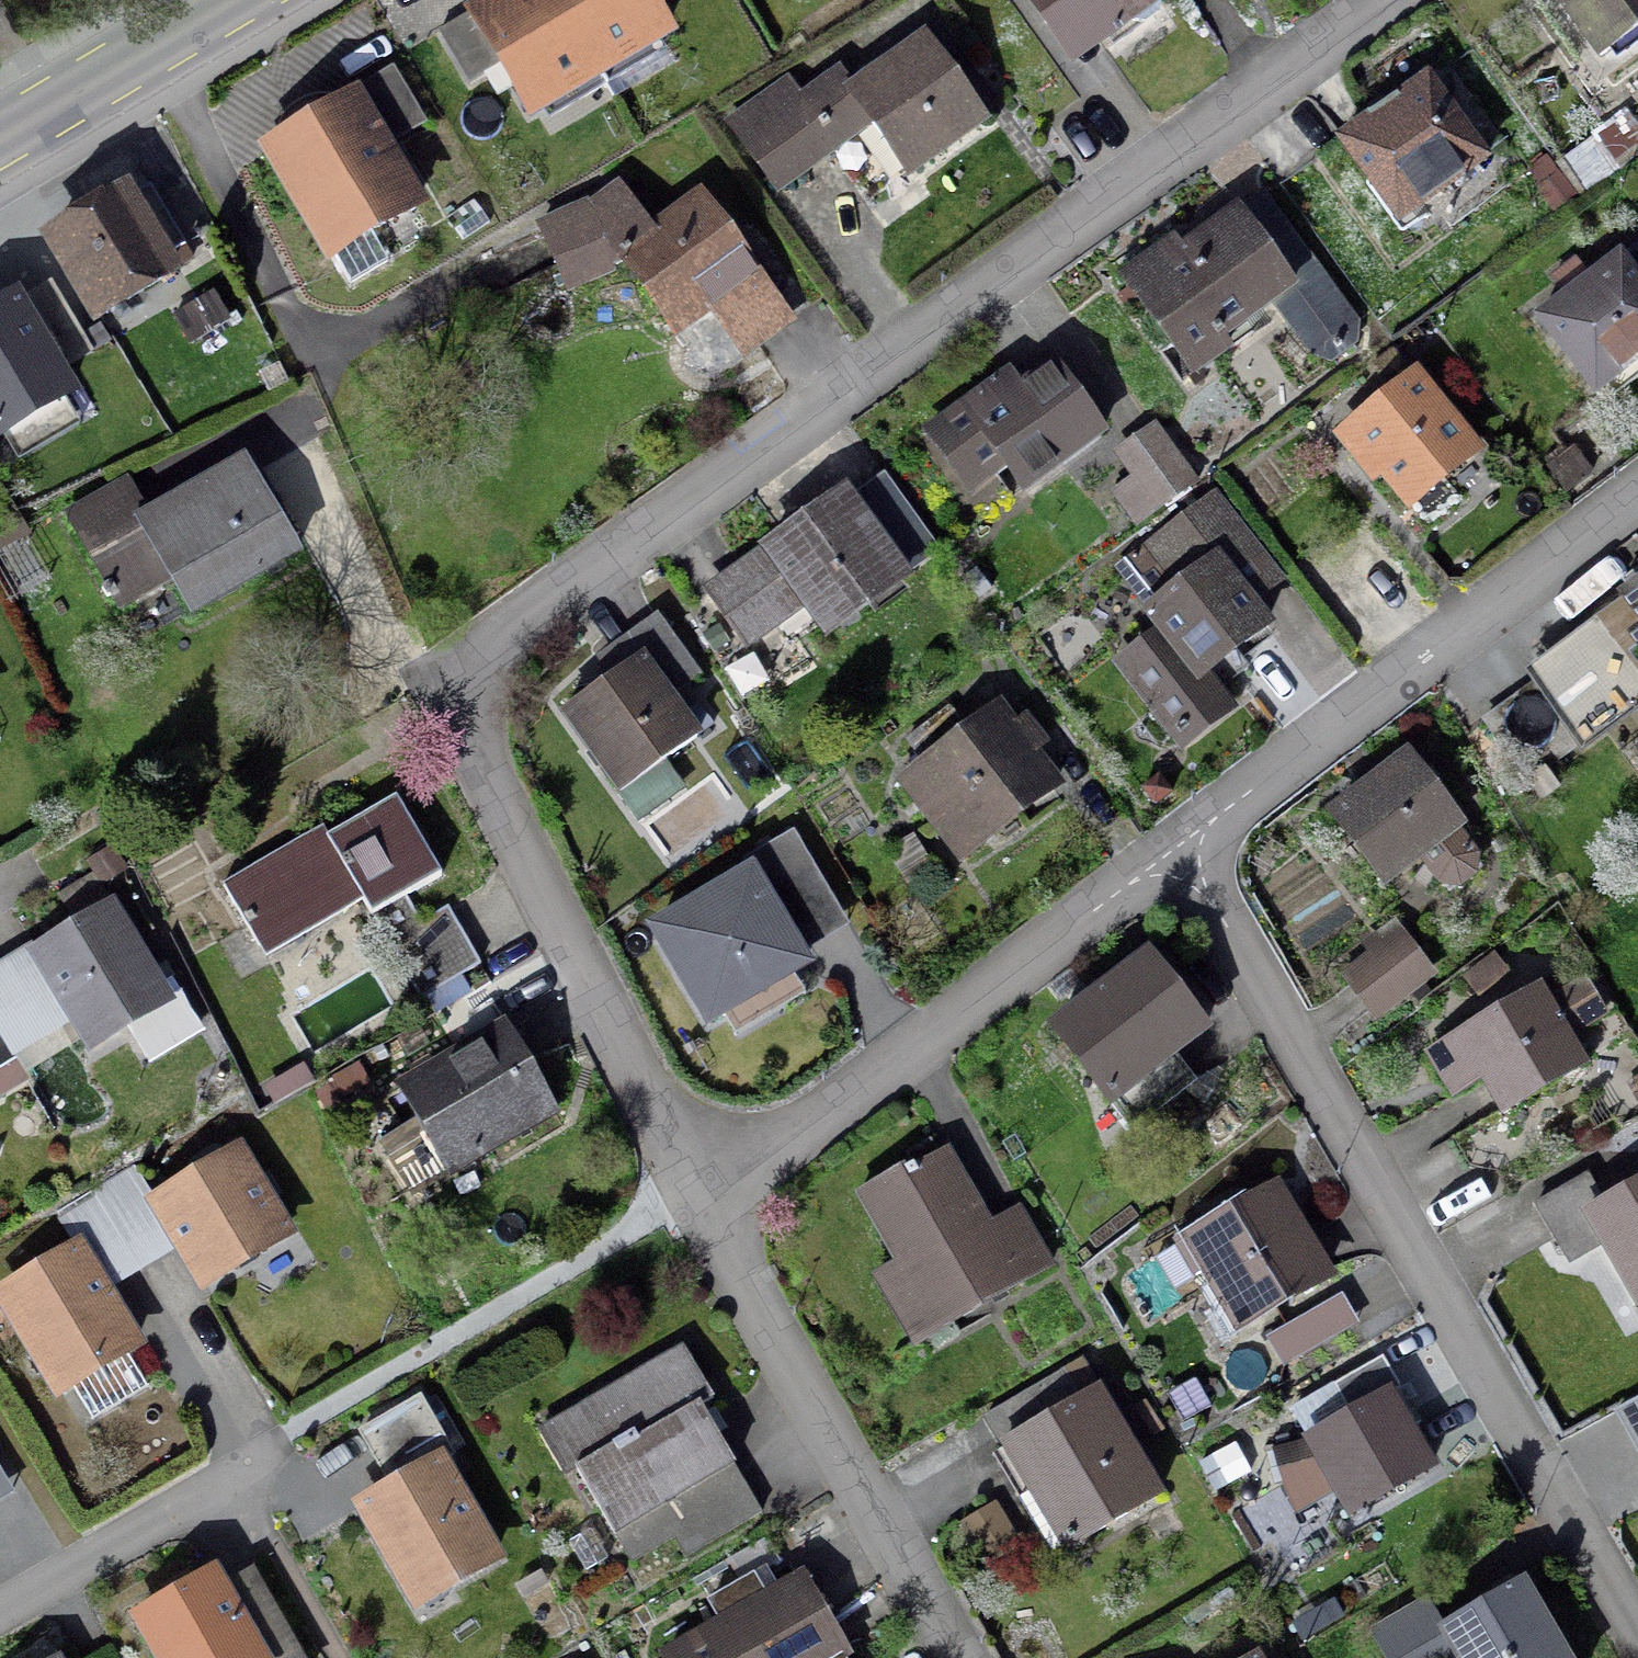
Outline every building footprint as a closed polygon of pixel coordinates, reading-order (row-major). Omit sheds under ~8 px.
[(471,9),(529,108),(601,66),(562,0),(486,0),(471,9)] [(601,66),(673,24),(659,0),(562,0),(601,66)] [(1159,0),(1023,0),(1069,65),(1121,27),(1141,31),(1156,20),(1159,0)] [(1597,61),(1637,32),(1637,0),(1554,0),(1597,61)] [(784,86),(725,129),(772,194),(868,124),(904,174),(977,123),(922,47),(851,99),(836,78),(798,105),(784,86)] [(1366,125),(1338,146),(1395,226),(1481,163),(1424,84),(1395,104),(1393,102),(1365,123),(1366,125)] [(350,111),(273,155),(330,254),(407,210),(350,111)] [(607,273),(622,265),(672,334),(718,300),(753,348),(785,325),(698,205),(652,238),(617,190),(589,211),(588,209),(540,238),(577,298),(610,277),(607,273)] [(123,205),(120,201),(49,244),(95,321),(167,278),(158,264),(182,250),(147,191),(123,205)] [(1235,215),(1175,259),(1182,269),(1151,291),(1156,299),(1140,310),(1190,378),(1225,353),(1218,343),(1290,290),(1235,215)] [(1594,397),(1637,363),(1637,288),(1618,262),(1538,323),(1594,397)] [(0,301),(0,445),(82,397),(18,290),(0,301)] [(965,494),(1002,467),(1021,494),(1099,438),(1050,370),(1004,403),(993,388),(961,411),(961,410),(923,437),(965,494)] [(1406,507),(1471,455),(1414,384),(1341,443),(1370,480),(1379,473),(1406,507)] [(1121,456),(1159,508),(1185,490),(1147,437),(1121,456)] [(290,559),(292,558),(241,468),(204,488),(201,484),(184,494),(187,498),(140,525),(120,491),(66,522),(103,590),(97,593),(102,602),(108,598),(116,613),(169,583),(189,617),(191,616),(189,614),(289,557),(290,559)] [(776,532),(782,541),(706,597),(744,650),(774,628),(761,610),(790,589),(825,637),(901,582),(841,499),(799,530),(792,520),(776,532)] [(1164,641),(1122,674),(1176,744),(1221,709),(1198,679),(1262,630),(1220,576),(1253,551),(1215,502),(1151,551),(1181,589),(1146,616),(1164,641)] [(1594,625),(1603,638),(1482,725),(1525,785),(1578,747),(1567,731),(1637,682),(1637,683),(1637,591),(1594,625)] [(596,665),(610,683),(560,719),(616,796),(694,741),(665,701),(696,679),(655,622),(596,665)] [(933,822),(961,859),(1052,790),(1028,758),(1041,747),(1023,723),(1009,733),(995,714),(914,776),(943,814),(933,822)] [(1452,826),(1406,767),(1337,820),(1382,880),(1415,854),(1440,887),(1456,889),(1471,878),(1473,860),(1449,829),(1452,826)] [(307,853),(302,844),(207,899),(208,901),(224,892),(256,948),(260,946),(259,945),(325,906),(331,918),(360,901),(419,1003),(479,968),(446,911),(419,926),(403,899),(437,879),(393,803),(307,853)] [(708,1032),(815,969),(754,865),(647,928),(708,1032)] [(123,1011),(153,993),(106,915),(35,958),(89,1047),(130,1022),(123,1011)] [(1420,975),(1400,948),(1351,985),(1372,1012),(1420,975)] [(1197,1034),(1145,966),(1056,1034),(1130,1130),(1181,1090),(1160,1063),(1197,1034)] [(1502,1115),(1580,1069),(1536,995),(1461,1040),(1473,1059),(1469,1061),(1502,1115)] [(460,1170),(554,1115),(505,1030),(399,1091),(419,1125),(433,1118),(461,1166),(458,1167),(460,1170)] [(913,1176),(910,1170),(856,1200),(932,1334),(1048,1269),(1016,1213),(978,1235),(967,1217),(977,1211),(946,1157),(913,1176)] [(234,1158),(153,1207),(202,1287),(282,1238),(234,1158)] [(1589,1222),(1637,1308),(1637,1190),(1602,1210),(1585,1181),(1534,1210),(1553,1243),(1589,1222)] [(1243,1330),(1321,1283),(1270,1195),(1201,1236),(1215,1259),(1205,1265),(1243,1330)] [(0,1299),(0,1301),(56,1394),(131,1348),(75,1254),(0,1299)] [(1265,1343),(1280,1369),(1351,1329),(1336,1303),(1265,1343)] [(697,1409),(710,1402),(680,1351),(565,1418),(590,1461),(574,1471),(628,1565),(671,1540),(682,1559),(758,1516),(697,1409)] [(1333,1390),(1350,1420),(1306,1445),(1347,1518),(1429,1471),(1407,1434),(1417,1428),(1380,1363),(1333,1390)] [(1156,1499),(1094,1395),(1075,1406),(1057,1376),(983,1421),(1002,1452),(1014,1446),(1058,1521),(1035,1535),(1051,1562),(1074,1548),(1156,1499)] [(360,1510),(409,1596),(442,1577),(448,1587),(491,1561),(437,1466),(451,1458),(418,1401),(360,1434),(393,1491),(360,1510)] [(700,1643),(674,1657),(840,1657),(799,1587),(771,1602),(763,1589),(756,1577),(712,1602),(725,1626),(699,1641),(700,1643)] [(159,1657),(254,1657),(209,1580),(138,1621),(159,1657)] [(1520,1586),(1440,1632),(1423,1603),(1368,1635),(1382,1657),(1412,1657),(1443,1640),(1453,1657),(1563,1657),(1520,1586)] [(290,1648),(272,1657),(296,1657),(290,1648)]
